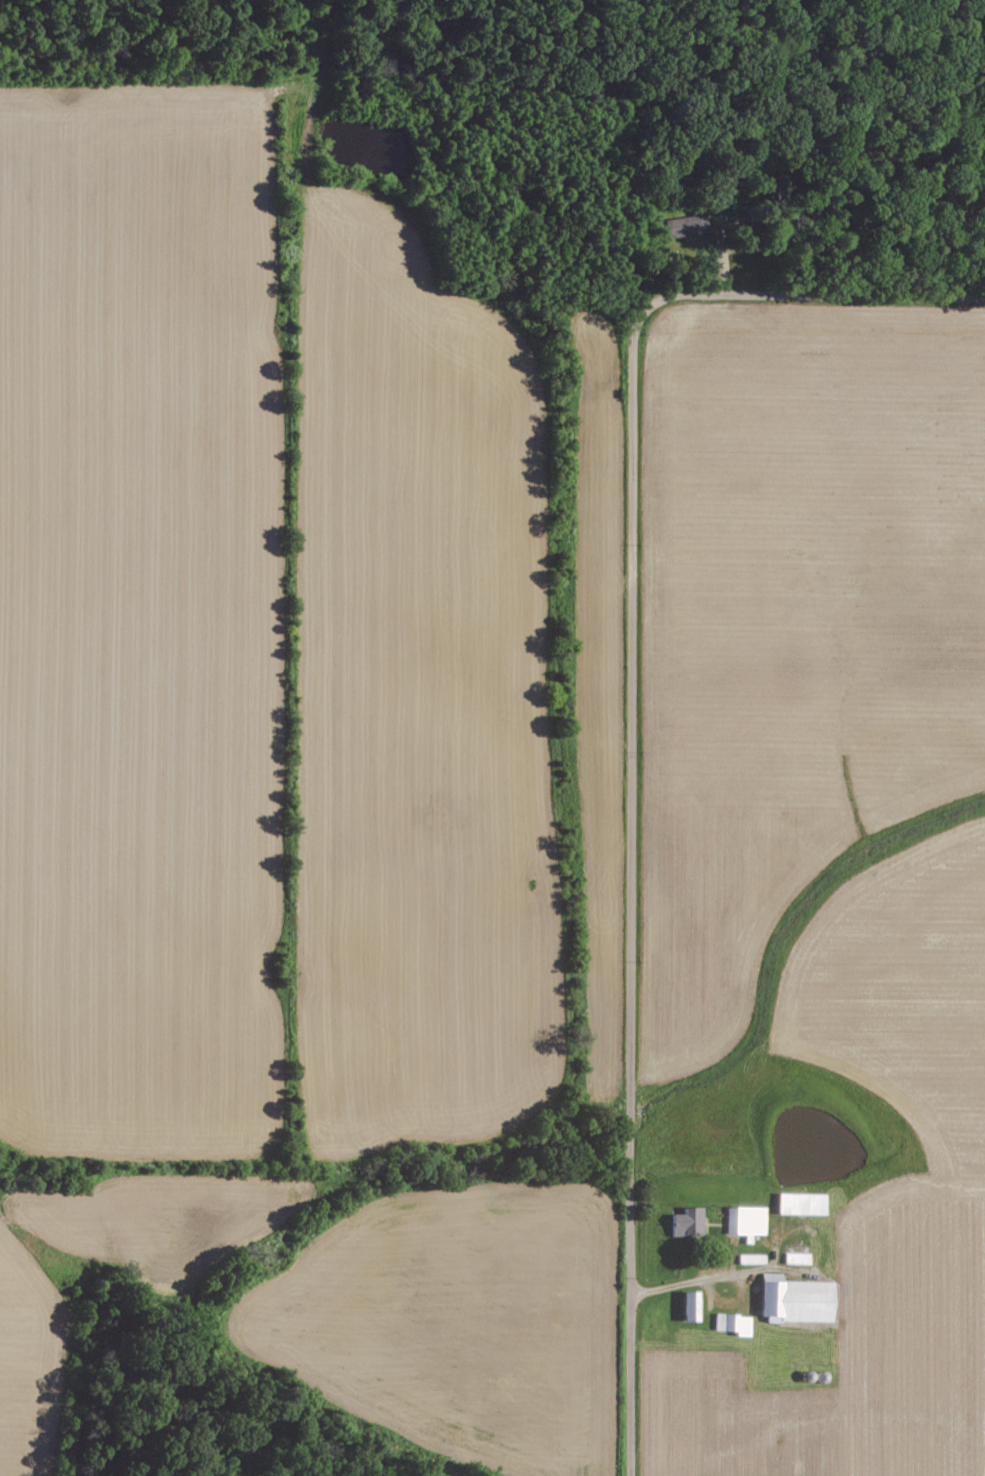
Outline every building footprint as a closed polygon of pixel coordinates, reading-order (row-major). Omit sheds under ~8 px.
[(824,1194),(777,1193),(776,1214),(824,1215),(824,1194)] [(765,1207),(726,1207),(726,1233),(765,1234),(765,1207)] [(682,1208),(682,1214),(670,1215),(671,1237),(713,1236),(712,1231),(704,1232),(704,1208),(682,1208)] [(831,1322),(831,1282),(782,1281),(782,1274),(760,1273),(760,1321),(831,1322)] [(681,1322),(696,1322),(696,1292),(681,1292),(681,1322)] [(749,1333),(749,1315),(715,1314),(714,1332),(749,1333)]
